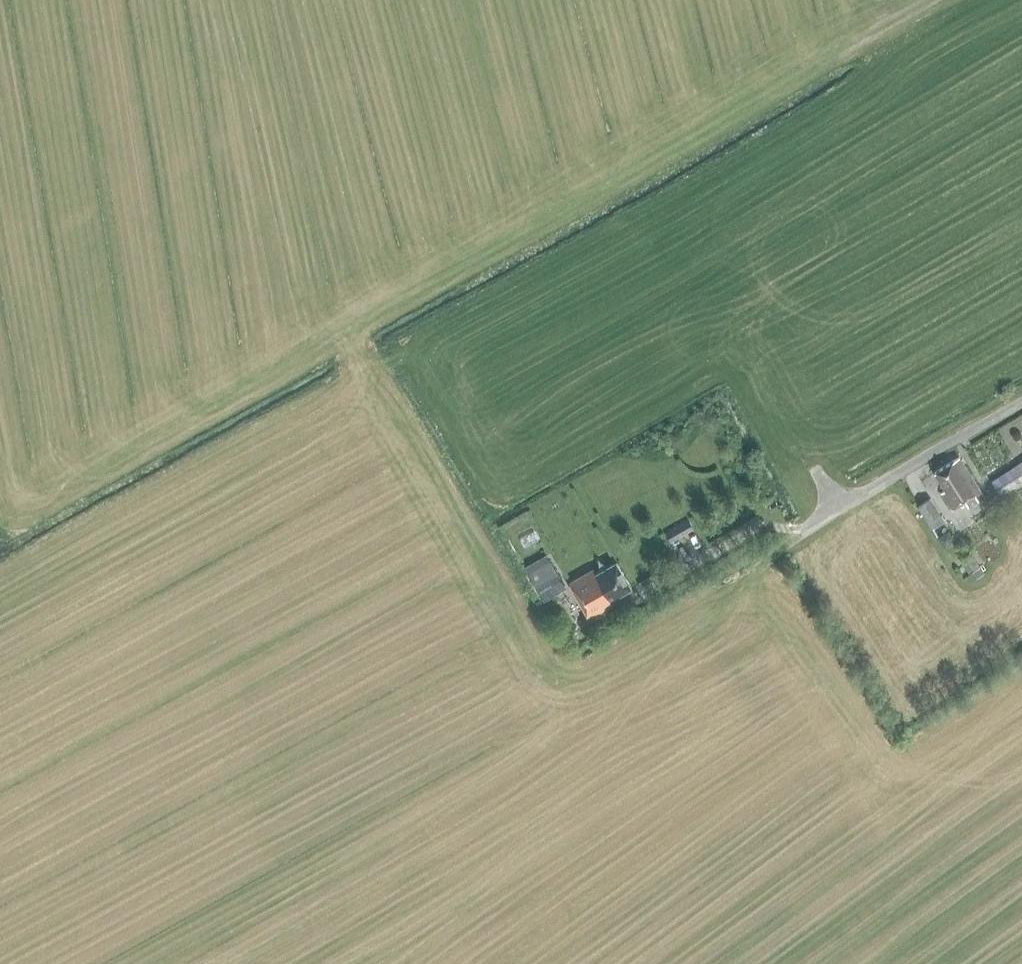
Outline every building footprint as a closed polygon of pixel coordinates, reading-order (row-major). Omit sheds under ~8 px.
[(984,497),(959,457),(934,473),(945,491),(941,493),(952,510),(965,502),(968,507),(984,497)] [(1001,497),(1021,483),(1021,461),(991,481),(1001,497)] [(919,507),(932,527),(944,520),(931,499),(919,507)] [(693,518),(668,529),(673,538),(697,526),(693,518)] [(950,544),(952,538),(948,531),(937,538),(944,549),(950,544)] [(527,572),(531,579),(544,601),(566,588),(549,559),(527,572)] [(569,583),(589,617),(612,604),(610,600),(631,588),(616,562),(595,574),(593,570),(569,583)]
